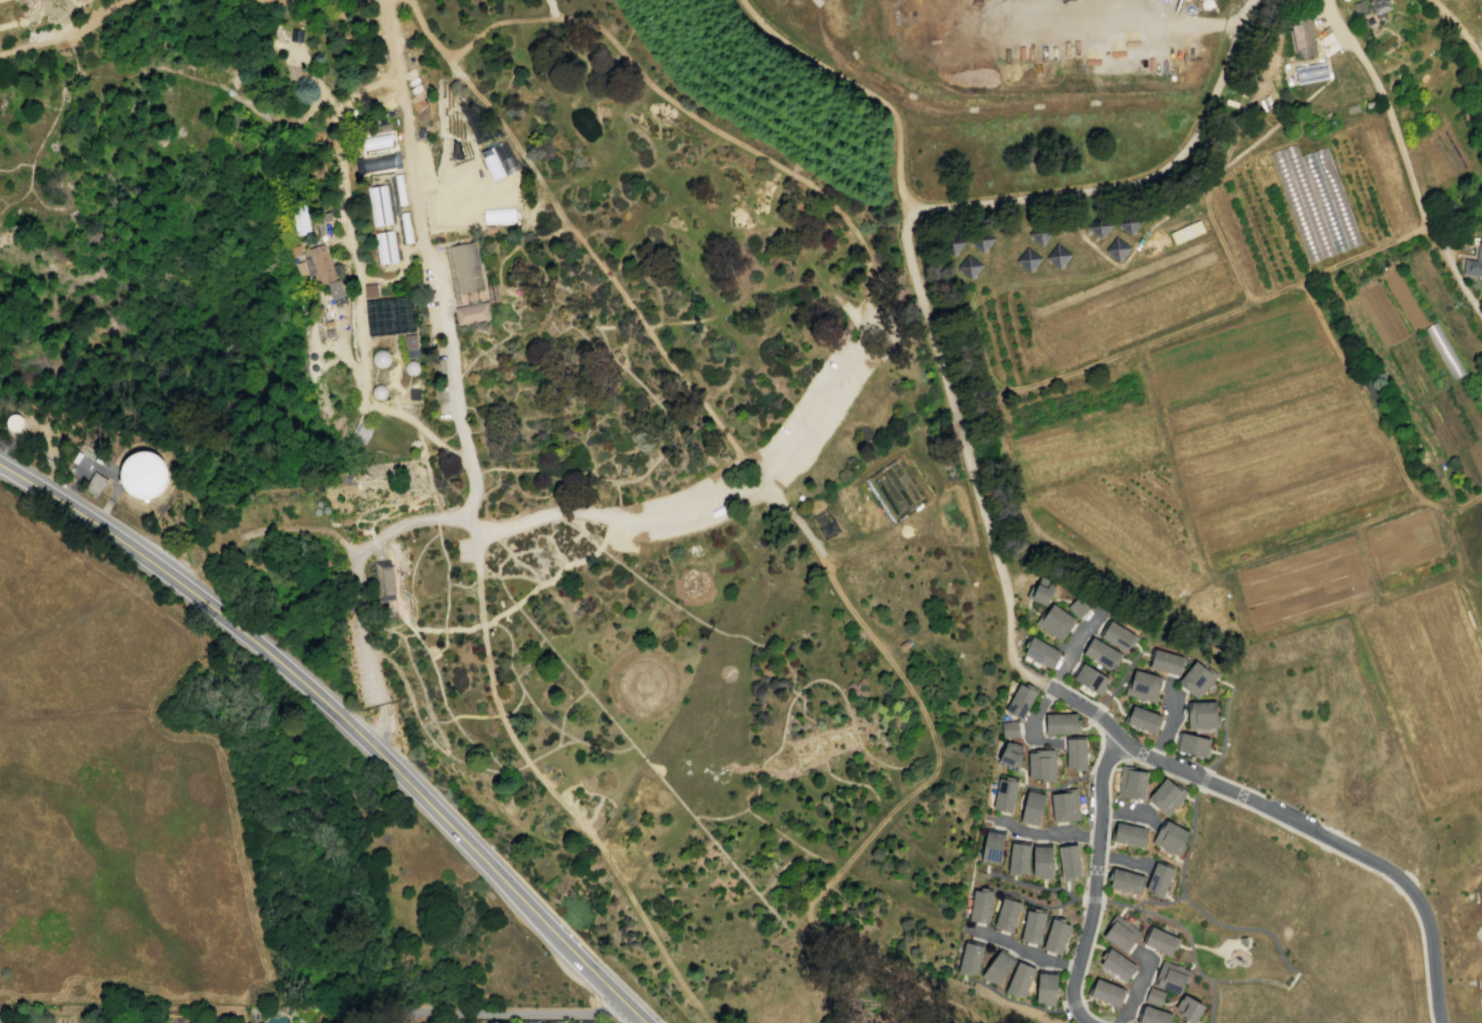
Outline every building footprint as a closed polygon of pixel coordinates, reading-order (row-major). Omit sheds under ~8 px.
[(1351,4),(1361,0),(1363,0),(1367,11),(1355,16),(1351,4)] [(1374,15),(1367,0),(1387,0),(1390,7),(1374,15)] [(1307,16),(1315,57),(1293,61),(1286,20),(1307,16)] [(1361,29),(1373,22),(1370,16),(1357,23),(1361,29)] [(303,31),(291,29),(288,41),(301,44),(303,31)] [(1294,68),(1325,62),(1327,78),(1297,83),(1294,68)] [(1344,108),(1356,105),(1359,113),(1346,117),(1344,108)] [(361,137),(363,151),(391,145),(389,132),(361,137)] [(1299,156),(1326,146),(1361,243),(1308,263),(1269,154),(1295,145),(1299,156)] [(362,159),(364,173),(397,168),(394,154),(362,159)] [(398,206),(407,205),(404,187),(402,174),(393,175),(398,206)] [(367,187),(386,185),(392,224),(372,227),(367,187)] [(289,204),(295,234),(310,232),(303,201),(289,204)] [(484,223),(515,222),(514,208),(483,209),(484,223)] [(1129,235),(1141,220),(1127,209),(1115,224),(1129,235)] [(404,244),(412,243),(407,212),(398,213),(404,244)] [(1100,238),(1112,223),(1098,213),(1086,228),(1100,238)] [(1192,222),(1198,219),(1204,231),(1198,234),(1192,222)] [(1041,246),(1052,231),(1039,220),(1027,235),(1041,246)] [(1186,225),(1192,222),(1198,234),(1192,237),(1186,225)] [(1181,227),(1186,225),(1192,237),(1186,239),(1181,227)] [(982,253),(994,237),(980,227),(968,242),(982,253)] [(1175,230),(1181,227),(1186,239),(1180,242),(1175,230)] [(378,265),(398,262),(393,230),(373,233),(378,265)] [(1169,233),(1175,230),(1180,242),(1174,245),(1169,233)] [(952,257),(964,242),(950,232),(939,247),(952,257)] [(1117,262),(1129,246),(1115,236),(1103,251),(1117,262)] [(457,292),(447,244),(475,239),(484,288),(457,292)] [(1481,275),(1481,242),(1477,242),(1475,259),(1463,258),(1461,273),(1481,275)] [(1058,268),(1070,253),(1056,243),(1044,258),(1058,268)] [(335,279),(318,284),(307,249),(324,244),(335,279)] [(1028,272),(1040,257),(1026,247),(1015,262),(1028,272)] [(970,280),(981,265),(968,254),(956,269),(970,280)] [(326,283),(331,302),(344,299),(339,279),(326,283)] [(364,285),(366,298),(379,297),(377,284),(364,285)] [(367,336),(413,333),(411,298),(365,300),(367,336)] [(454,308),(485,302),(488,319),(457,325),(454,308)] [(405,350),(417,350),(416,335),(404,336),(405,350)] [(380,369),(376,367),(374,364),(373,360),(374,356),(376,353),(381,351),(385,351),(388,354),(390,357),(391,361),(389,366),(385,369),(380,369)] [(411,362),(406,363),(404,368),(404,373),(408,376),(412,377),(415,376),(419,373),(420,368),(417,363),(411,362)] [(386,389),(379,386),(372,389),(371,396),(375,402),(382,402),(387,396),(386,389)] [(170,462),(131,448),(116,489),(146,500),(148,495),(156,498),(170,462)] [(99,471),(111,479),(103,491),(99,496),(87,488),(91,483),(99,471)] [(373,562),(388,560),(389,566),(391,565),(395,593),(394,593),(394,599),(379,601),(373,562)] [(1025,597),(1030,585),(1035,587),(1040,576),(1056,582),(1046,606),(1025,597)] [(1066,607),(1077,596),(1088,608),(1077,619),(1066,607)] [(1034,623),(1042,612),(1045,614),(1052,604),(1075,620),(1059,641),(1034,623)] [(1100,636),(1110,620),(1137,637),(1134,643),(1131,647),(1129,646),(1125,652),(1100,636)] [(1023,654),(1033,636),(1060,651),(1051,669),(1023,654)] [(1082,654),(1092,637),(1122,654),(1116,664),(1113,663),(1108,670),(1082,654)] [(1149,668),(1152,656),(1154,649),(1184,657),(1179,676),(1149,668)] [(1177,682),(1194,661),(1204,669),(1207,667),(1216,674),(1196,698),(1177,682)] [(1071,678),(1081,662),(1106,678),(1096,694),(1071,678)] [(1124,694),(1128,680),(1130,681),(1133,669),(1161,677),(1154,703),(1124,694)] [(1004,710),(1019,683),(1035,692),(1020,719),(1004,710)] [(1186,702),(1215,701),(1215,714),(1218,714),(1218,727),(1187,728),(1186,702)] [(1125,723),(1132,704),(1162,716),(1155,735),(1125,723)] [(1045,733),(1045,714),(1076,714),(1076,720),(1079,720),(1079,733),(1045,733)] [(1002,738),(1000,722),(1016,720),(1018,736),(1002,738)] [(1174,750),(1179,732),(1209,739),(1204,758),(1174,750)] [(1066,767),(1065,739),(1084,738),(1085,770),(1073,770),(1073,767),(1066,767)] [(996,763),(1006,741),(1022,748),(1019,753),(1021,754),(1019,759),(1021,761),(1018,768),(1016,772),(996,763)] [(1040,781),(1040,778),(1028,778),(1027,752),(1035,752),(1035,750),(1054,749),(1054,781),(1044,781),(1040,781)] [(1117,796),(1142,800),(1146,772),(1134,770),(1134,767),(1121,765),(1119,775),(1118,774),(1117,782),(1119,782),(1117,796)] [(998,778),(1005,779),(1006,776),(1012,777),(1012,779),(1017,781),(1017,783),(1010,813),(992,808),(998,778)] [(1165,777),(1174,786),(1177,784),(1187,792),(1180,800),(1181,801),(1177,806),(1176,805),(1166,816),(1146,799),(1165,777)] [(1050,794),(1069,792),(1069,788),(1076,788),(1079,819),(1053,822),(1050,794)] [(1026,790),(1044,794),(1038,826),(1019,822),(1026,790)] [(1151,842),(1179,857),(1185,845),(1182,843),(1188,832),(1163,818),(1151,842)] [(1116,822),(1147,829),(1143,848),(1109,840),(1112,829),(1114,829),(1116,822)] [(985,830),(1004,834),(1000,861),(999,861),(999,863),(991,862),(991,864),(986,864),(979,862),(985,830)] [(1010,842),(1030,845),(1026,874),(1019,873),(1018,876),(1006,874),(1010,842)] [(1057,846),(1076,844),(1080,875),(1074,876),(1074,880),(1061,881),(1057,846)] [(1033,846),(1051,846),(1051,878),(1039,879),(1039,876),(1032,875),(1033,846)] [(1155,861),(1173,869),(1162,896),(1144,889),(1155,861)] [(1113,867),(1143,876),(1138,894),(1109,886),(1110,880),(1107,879),(1108,872),(1111,873),(1113,867)] [(973,889),(980,890),(980,887),(983,887),(987,888),(987,891),(992,891),(987,923),(968,920),(973,889)] [(1002,897),(1020,903),(1012,931),(1010,930),(1010,932),(993,927),(1002,897)] [(1033,907),(1039,909),(1039,911),(1045,913),(1038,944),(1020,940),(1026,910),(1032,911),(1033,907)] [(1115,914),(1122,919),(1123,918),(1129,922),(1128,923),(1140,931),(1124,953),(1102,936),(1110,925),(1107,924),(1115,914)] [(1060,955),(1069,925),(1063,923),(1064,919),(1058,917),(1058,920),(1051,918),(1042,949),(1060,955)] [(1148,925),(1179,939),(1175,950),(1172,949),(1170,955),(1140,943),(1148,925)] [(964,942),(982,946),(976,975),(969,973),(968,975),(964,974),(957,973),(964,942)] [(1109,948),(1135,966),(1125,982),(1099,964),(1103,959),(1099,957),(1104,950),(1106,952),(1109,948)] [(999,950),(1014,961),(996,985),(991,981),(989,983),(980,976),(999,950)] [(1162,960),(1175,965),(1176,964),(1183,966),(1182,967),(1191,971),(1187,984),(1184,983),(1179,995),(1152,985),(1162,960)] [(1017,961),(1034,968),(1023,997),(1017,995),(1014,998),(1003,993),(1017,961)] [(1038,972),(1056,974),(1054,1003),(1035,1001),(1038,972)] [(1096,977),(1125,990),(1118,1007),(1086,995),(1090,984),(1093,984),(1096,977)] [(1149,986),(1164,992),(1160,1002),(1159,1006),(1143,1001),(1149,986)] [(1204,1006),(1194,1022),(1190,1022),(1186,1021),(1182,1019),(1183,1017),(1179,1014),(1180,1012),(1173,1008),(1179,998),(1181,999),(1183,995),(1204,1006)] [(1171,1022),(1135,1022),(1141,1004),(1171,1014),(1169,1021),(1171,1022)]
